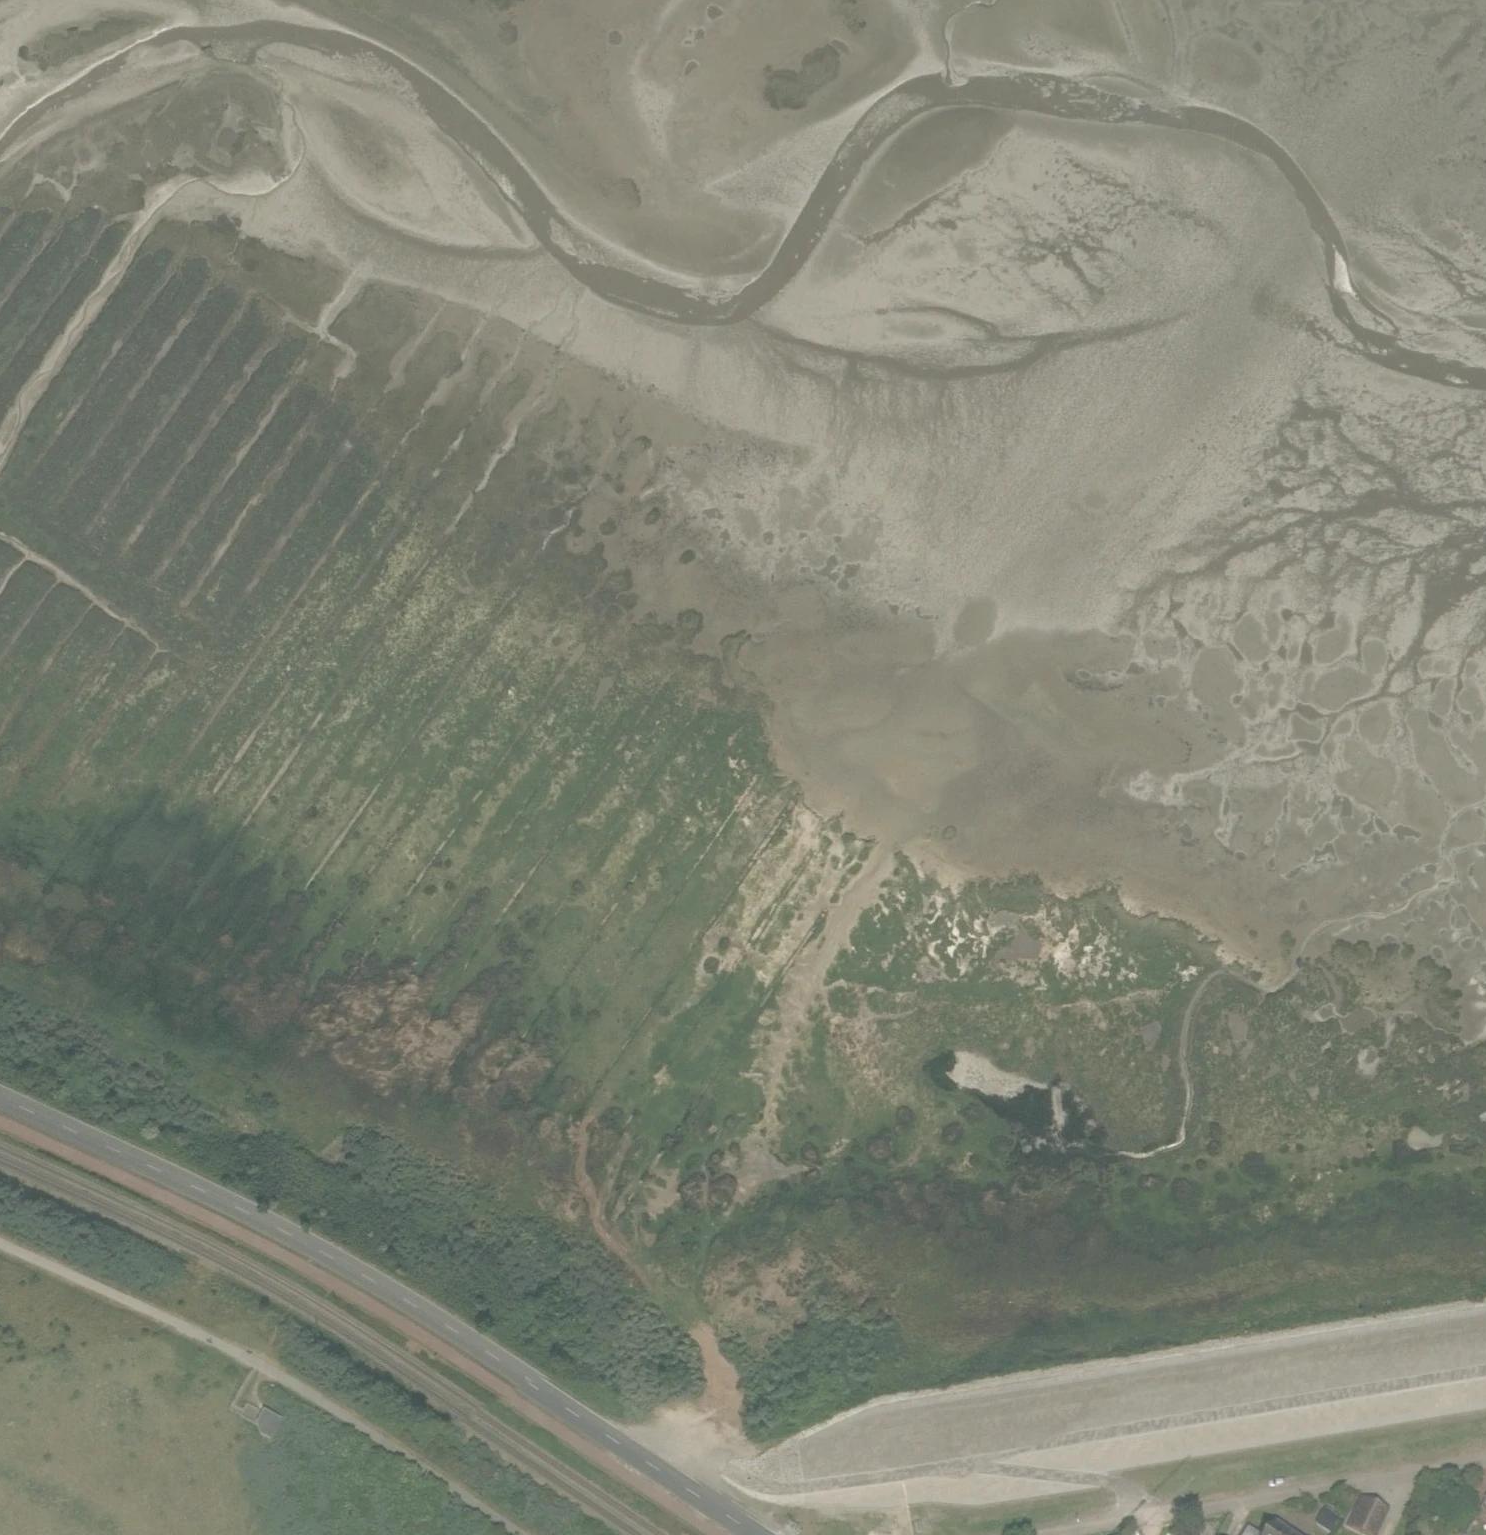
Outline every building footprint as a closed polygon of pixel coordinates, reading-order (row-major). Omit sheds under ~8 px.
[(286,1427),(268,1418),(260,1430),(263,1442),(275,1448),(286,1427)] [(1351,1524),(1376,1534),(1379,1534),(1392,1508),(1365,1495),(1351,1524)] [(1331,1505),(1321,1519),(1337,1531),(1347,1517),(1331,1505)] [(1291,1531),(1273,1520),(1264,1534),(1297,1534),(1291,1531)]
